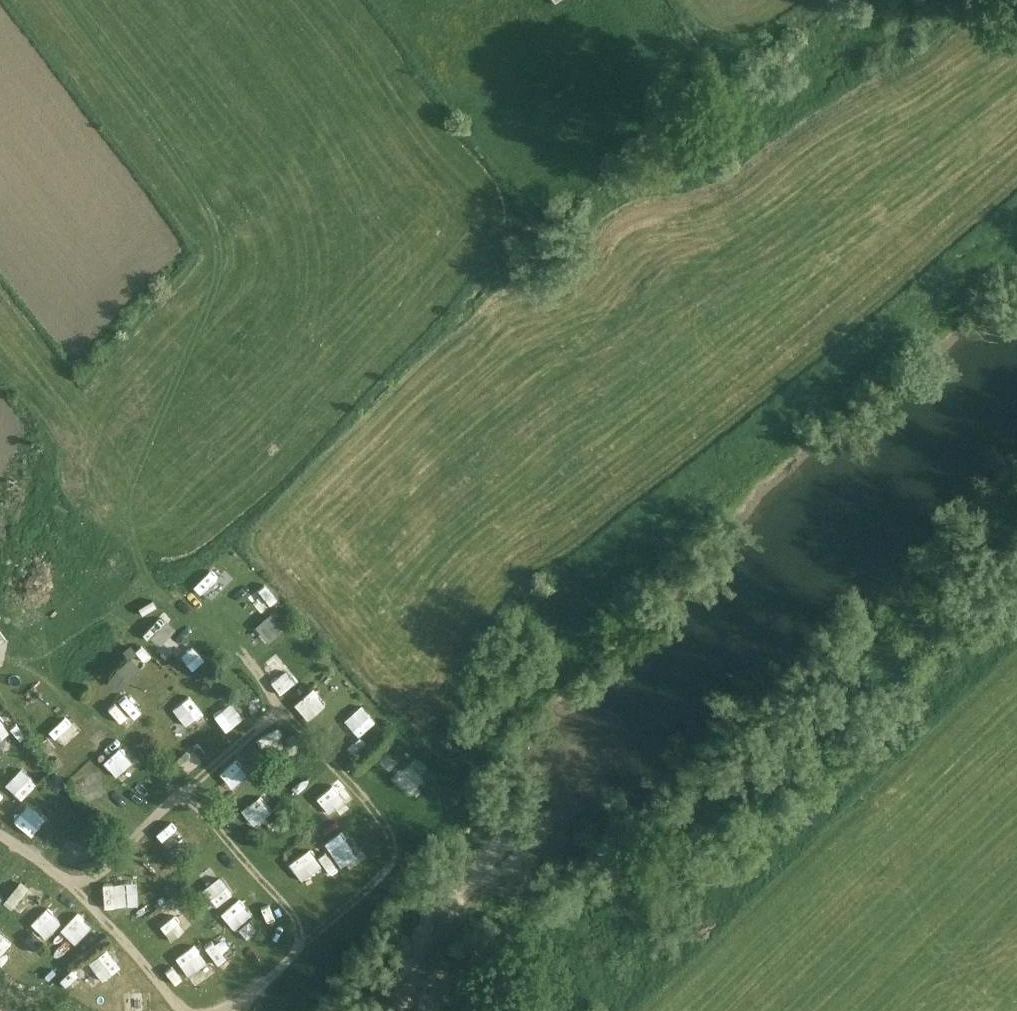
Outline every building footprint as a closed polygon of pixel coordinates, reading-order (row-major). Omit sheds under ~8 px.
[(248,594),(260,611),(276,599),(263,582),(248,594)] [(275,618),(262,627),(276,648),(289,640),(275,618)] [(106,674),(115,686),(138,667),(129,656),(106,674)] [(236,687),(245,701),(255,694),(247,680),(236,687)] [(196,720),(203,713),(187,694),(179,700),(196,720)] [(230,700),(212,713),(225,731),(243,717),(230,700)] [(66,711),(46,728),(62,747),(82,730),(66,711)] [(408,794),(425,779),(409,761),(392,776),(408,794)] [(20,798),(36,783),(20,765),(4,781),(20,798)] [(323,794),(340,812),(354,799),(337,781),(323,794)] [(251,824),(271,811),(259,794),(240,808),(251,824)] [(23,810),(14,816),(27,834),(36,829),(23,810)] [(334,864),(351,858),(341,831),(324,837),(334,864)] [(300,881),(321,865),(306,846),(285,862),(300,881)] [(317,860),(331,875),(338,869),(324,854),(317,860)] [(215,906),(232,894),(217,874),(201,887),(215,906)] [(126,881),(100,882),(101,905),(127,904),(126,881)] [(219,912),(233,928),(250,913),(236,897),(219,912)] [(44,935),(59,918),(43,904),(28,921),(44,935)] [(176,933),(185,929),(176,909),(166,914),(176,933)] [(74,910),(58,927),(68,935),(84,918),(74,910)] [(11,942),(0,931),(0,953),(11,942)] [(167,947),(187,974),(204,962),(184,934),(167,947)] [(216,964),(225,958),(213,939),(204,945),(216,964)] [(103,977),(118,965),(104,947),(88,959),(103,977)] [(149,1010),(148,989),(130,990),(131,1010),(149,1010)]
